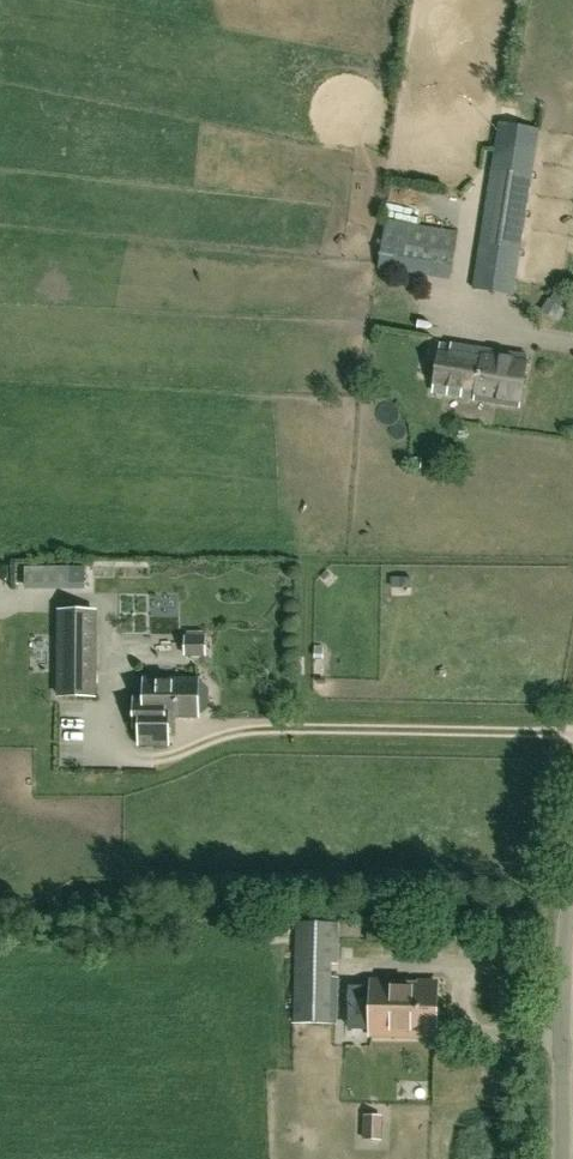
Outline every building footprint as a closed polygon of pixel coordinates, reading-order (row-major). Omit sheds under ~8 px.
[(513,294),(539,130),(499,123),(473,288),(513,294)] [(454,260),(458,232),(409,224),(404,252),(428,256),(425,276),(449,280),(452,260),(454,260)] [(556,317),(563,306),(551,298),(544,309),(556,317)] [(519,406),(527,359),(442,345),(434,393),(519,406)] [(71,567),(25,567),(25,583),(71,583),(71,567)] [(95,696),(95,612),(59,612),(59,696),(95,696)] [(205,655),(205,638),(185,638),(185,655),(205,655)] [(168,745),(168,727),(164,727),(164,716),(168,716),(198,717),(198,713),(203,713),(208,707),(209,689),(203,683),(198,683),(198,681),(145,680),(145,699),(135,699),(135,728),(140,728),(140,744),(168,745)] [(338,964),(339,923),(296,922),(294,1023),(337,1024),(338,979),(332,979),(332,964),(338,964)] [(371,982),(371,1034),(436,1035),(437,983),(371,982)] [(382,1140),(382,1116),(365,1116),(365,1140),(382,1140)]
